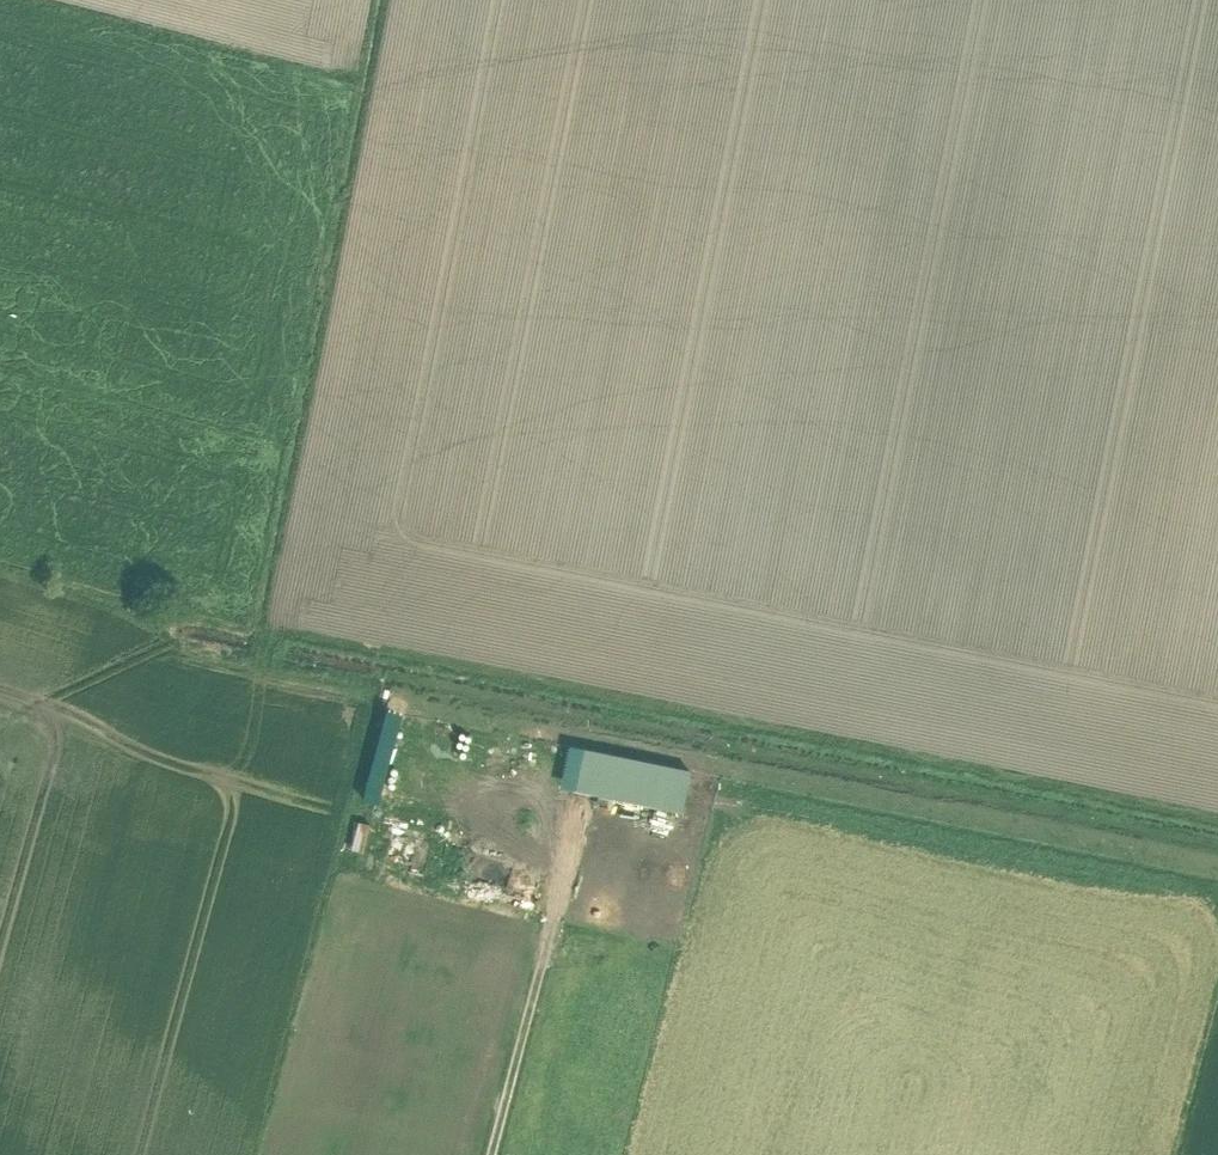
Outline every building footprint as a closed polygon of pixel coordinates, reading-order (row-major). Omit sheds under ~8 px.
[(689,768),(581,745),(572,788),(680,811),(689,768)]
